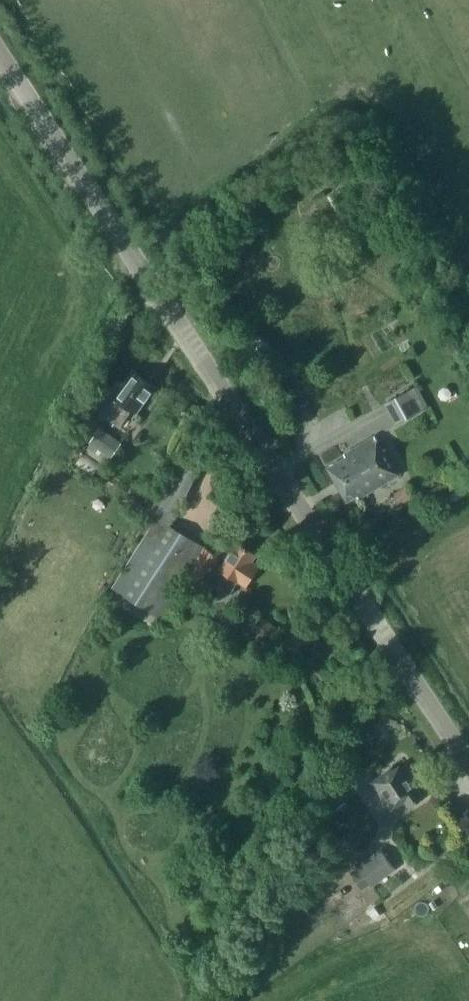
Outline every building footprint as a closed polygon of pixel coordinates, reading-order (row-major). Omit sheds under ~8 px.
[(95,409),(118,426),(131,409),(135,412),(154,386),(133,370),(124,383),(117,379),(95,409)] [(391,400),(402,418),(430,401),(419,383),(391,400)] [(91,442),(83,453),(99,464),(102,466),(110,456),(120,443),(98,427),(89,441),(91,442)] [(327,467),(346,501),(356,495),(358,498),(400,474),(385,448),(382,449),(374,436),(343,453),(345,457),(327,467)] [(415,495),(414,493),(409,484),(392,493),(403,511),(416,503),(412,497),(415,495)] [(214,565),(220,555),(158,516),(114,585),(161,615),(184,579),(191,568),(206,578),(214,565)] [(232,576),(246,585),(258,566),(251,561),(255,554),(237,542),(220,568),(214,565),(206,578),(191,568),(184,579),(205,593),(212,582),(223,590),(232,576)] [(284,628),(259,612),(249,627),(274,643),(284,628)] [(372,782),(391,811),(405,803),(408,808),(425,797),(420,789),(423,787),(408,764),(394,772),(392,769),(378,778),(372,770),(359,777),(365,786),(372,782)] [(336,787),(318,800),(328,814),(346,801),(336,787)] [(370,884),(372,886),(396,868),(380,848),(357,866),(360,870),(370,884)] [(352,875),(351,876),(362,890),(370,884),(360,870),(352,875)]
